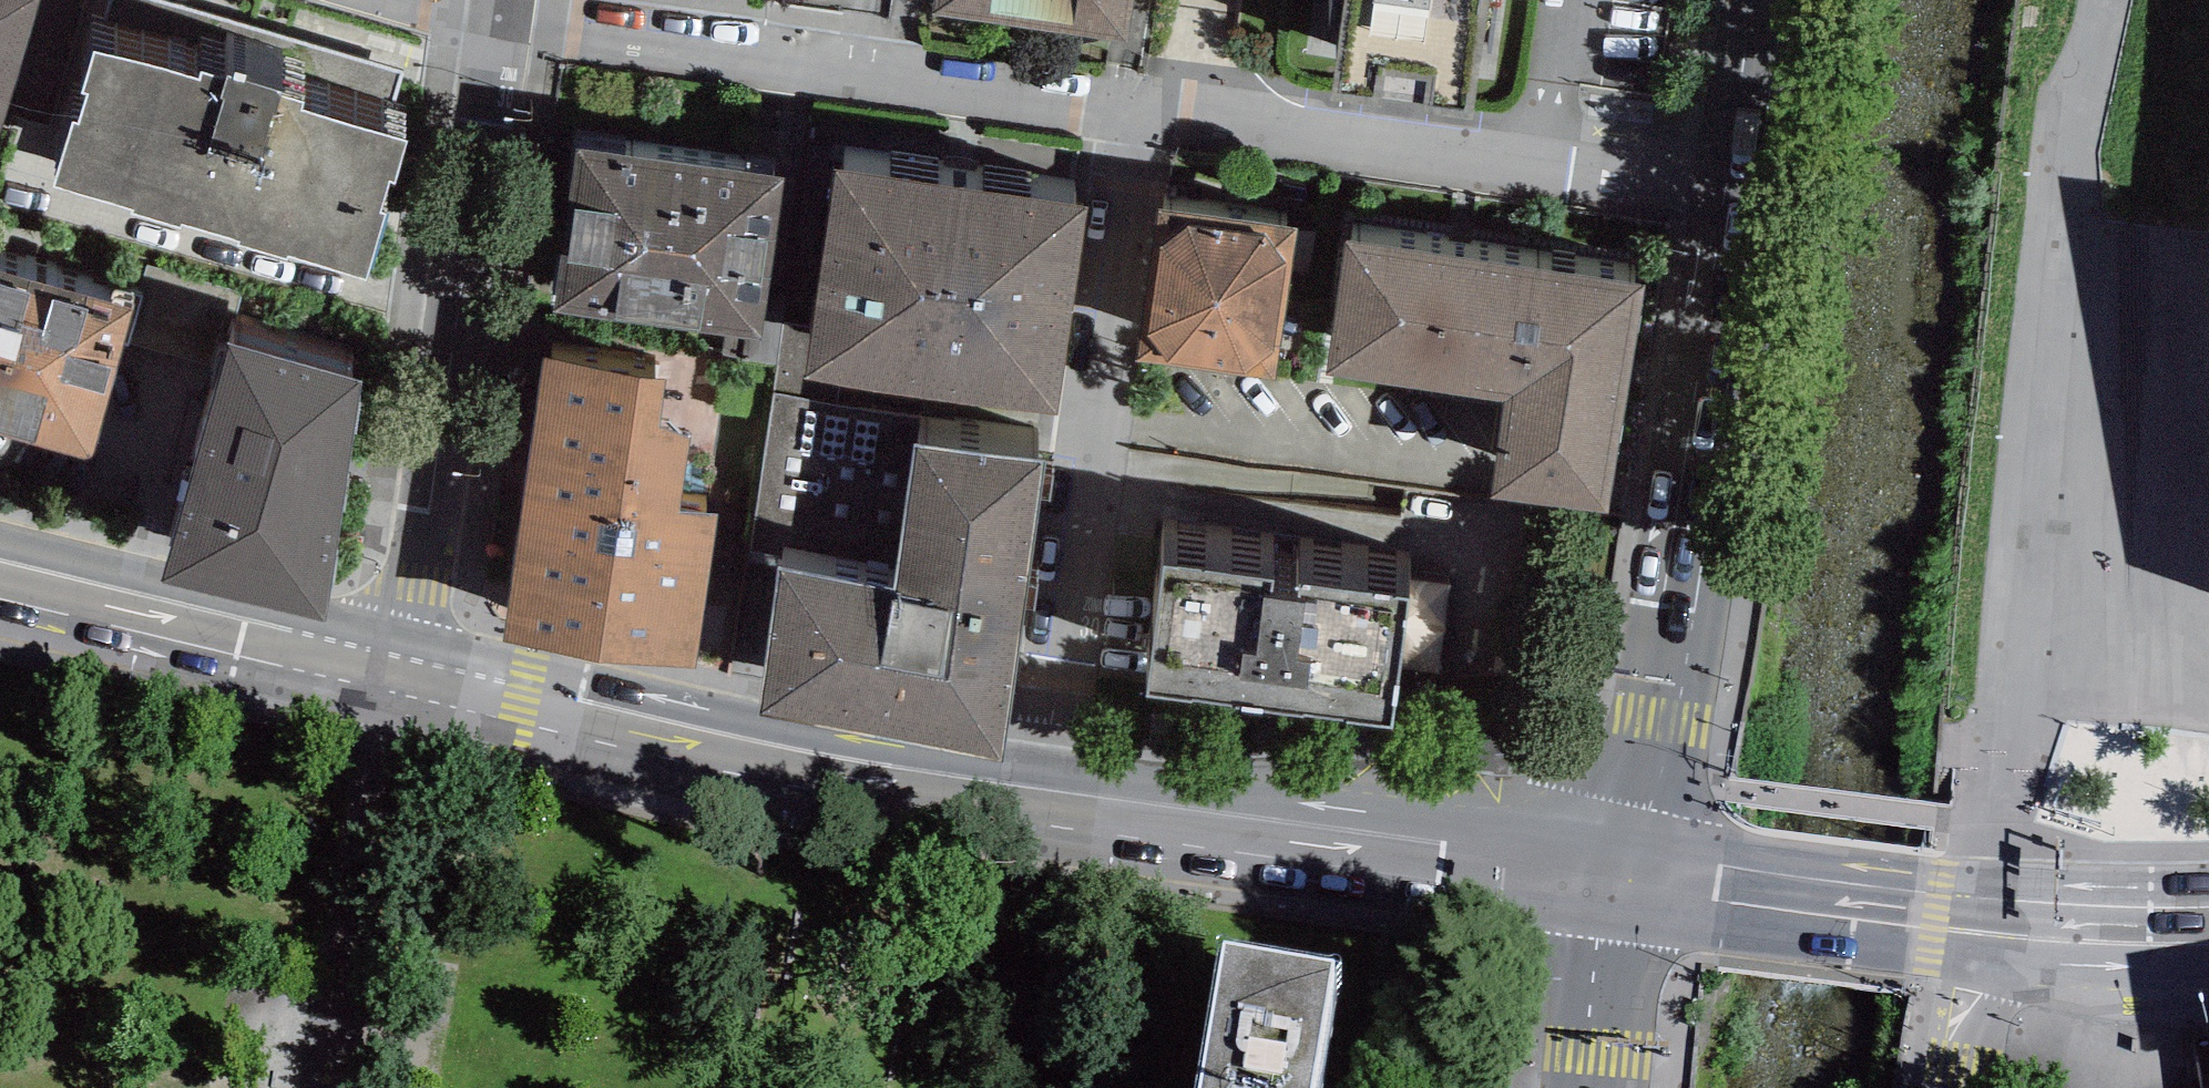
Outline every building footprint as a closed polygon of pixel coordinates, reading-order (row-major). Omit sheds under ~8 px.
[(39,0),(0,0),(0,128),(39,0)] [(933,9),(1125,38),(1131,0),(934,0),(933,9)] [(1330,94),(1470,116),(1489,0),(1345,0),(1330,94)] [(198,70),(94,39),(81,80),(88,82),(79,112),(73,110),(53,175),(132,199),(131,204),(179,219),(180,214),(239,232),(237,237),(285,252),(287,245),(367,270),(388,204),(380,202),(389,172),(396,174),(408,135),(301,103),(304,95),(278,87),(280,83),(227,67),(226,70),(200,63),(198,70)] [(781,178),(574,147),(550,306),(757,337),(781,178)] [(958,186),(833,169),(811,329),(783,326),(774,397),(839,406),(842,380),(930,394),(958,186)] [(1085,203),(958,186),(930,394),(1057,410),(1085,203)] [(1295,229),(1155,210),(1134,355),(1274,375),(1295,229)] [(1525,266),(1344,239),(1325,369),(1505,395),(1525,266)] [(1642,284),(1525,266),(1505,395),(1490,492),(1608,510),(1642,284)] [(0,268),(0,427),(92,452),(132,304),(0,268)] [(359,376),(223,338),(160,575),(325,616),(359,376)] [(665,374),(543,356),(525,488),(680,510),(692,429),(658,425),(665,374)] [(839,406),(774,397),(751,549),(781,554),(757,715),(1001,751),(1045,457),(917,438),(920,419),(839,406)] [(680,510),(525,488),(503,640),(695,667),(717,515),(680,510)] [(1410,592),(1164,559),(1146,689),(1393,722),(1410,592)] [(1247,1003),(1234,1087),(1357,1087),(1367,1021),(1247,1003)] [(2197,1057),(2203,1087),(2208,1087),(2208,1055),(2197,1057)]
